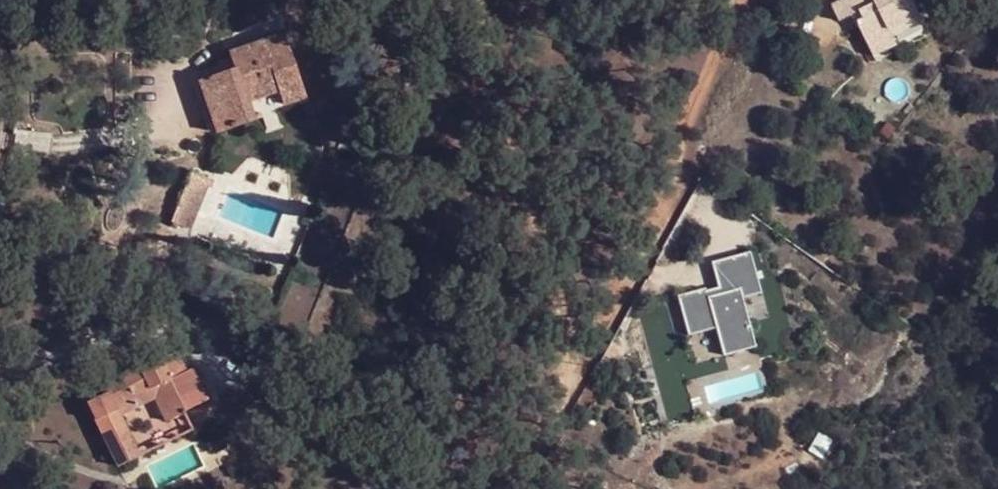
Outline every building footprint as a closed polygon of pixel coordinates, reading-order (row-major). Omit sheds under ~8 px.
[(911,39),(891,0),(869,0),(873,9),(857,16),(853,10),(819,28),(829,43),(835,41),(853,32),(857,42),(848,47),(862,74),(885,64),(879,54),(911,39)] [(236,68),(201,78),(216,128),(308,101),(286,31),(230,48),(236,68)] [(840,50),(848,47),(857,42),(853,32),(835,41),(840,50)] [(917,49),(911,39),(879,54),(885,64),(917,49)] [(189,166),(187,170),(166,219),(185,227),(202,185),(208,187),(212,175),(189,166)] [(743,298),(761,293),(751,252),(712,261),(717,286),(665,298),(674,338),(717,329),(723,354),(754,346),(743,298)] [(169,378),(160,359),(144,368),(142,365),(102,383),(105,393),(88,401),(120,462),(141,453),(122,414),(155,397),(167,421),(189,411),(172,376),(169,378)]
